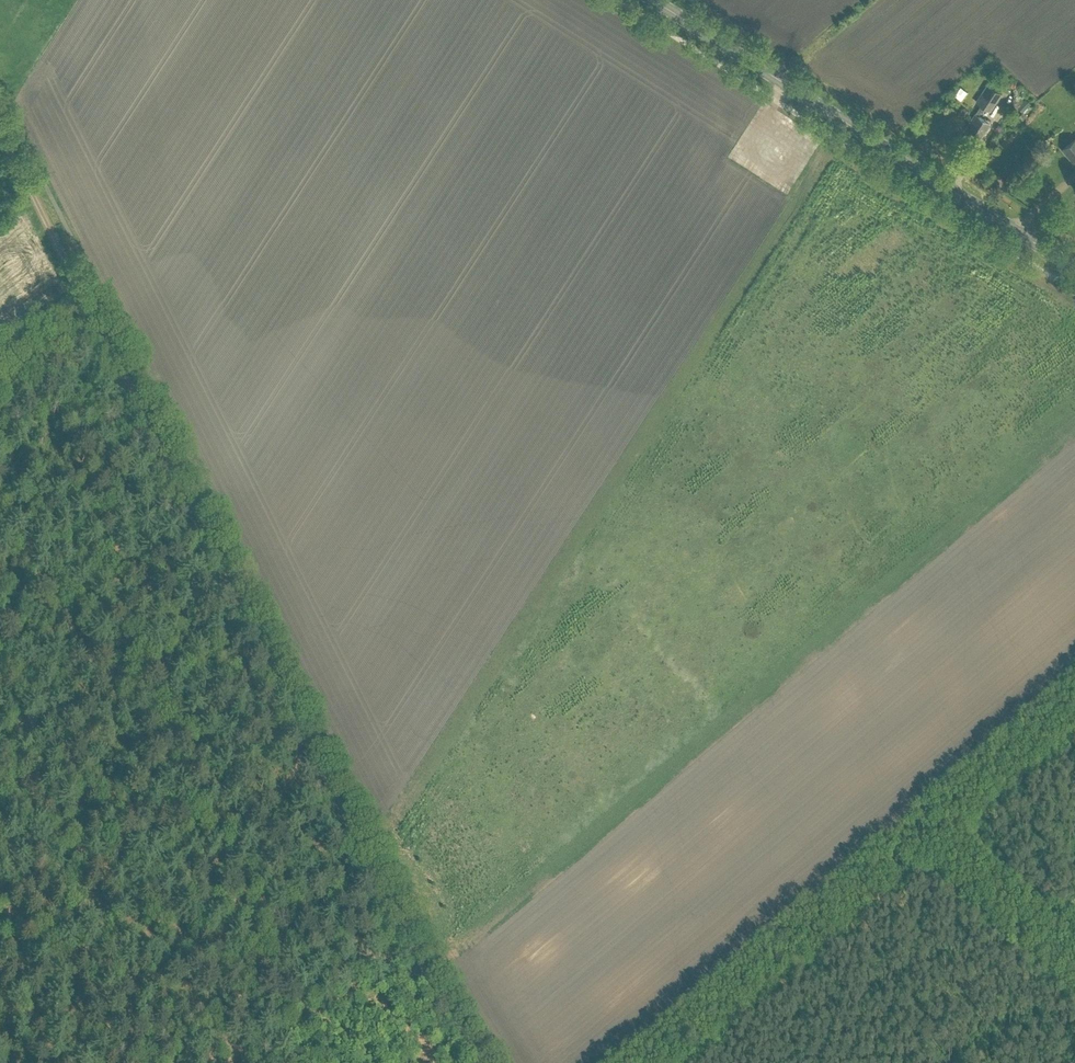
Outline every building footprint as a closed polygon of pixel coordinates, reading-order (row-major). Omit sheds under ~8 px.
[(1003,93),(987,83),(975,101),(991,111),(1003,93)] [(990,123),(975,112),(964,129),(980,139),(990,123)] [(1062,149),(1074,166),(1074,139),(1062,149)]
